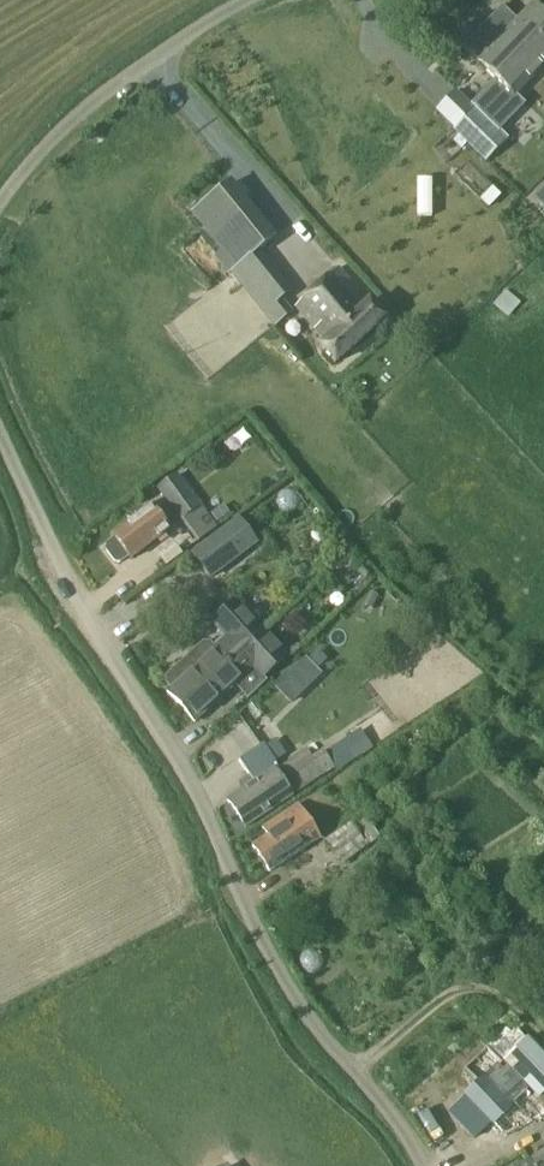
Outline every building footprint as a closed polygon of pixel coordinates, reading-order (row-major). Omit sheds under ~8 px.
[(437,1),(451,13),(462,0),(437,0),(437,1)] [(496,80),(543,30),(543,18),(532,6),(516,22),(506,13),(494,25),(491,22),(464,49),(496,80)] [(496,80),(512,96),(487,122),(475,109),(453,131),(485,164),(537,107),(520,91),(543,67),(543,30),(496,80)] [(292,295),(257,254),(277,237),(232,182),(192,214),(238,269),(227,278),(273,333),(292,316),(282,304),(292,295)] [(318,345),(335,366),(388,320),(369,298),(366,300),(339,270),(294,309),(301,316),(314,331),(322,341),(318,345)] [(158,489),(196,542),(216,527),(178,475),(158,489)] [(223,506),(211,515),(217,523),(229,514),(223,506)] [(113,537),(115,540),(107,546),(106,552),(115,564),(120,564),(129,558),(131,560),(169,531),(152,508),(113,537)] [(258,548),(238,522),(191,557),(211,584),(258,548)] [(168,693),(180,707),(267,632),(237,597),(211,620),(225,636),(213,647),(209,643),(201,643),(167,675),(166,683),(172,689),(168,693)] [(267,632),(180,707),(194,723),(255,669),(267,682),(292,660),(267,632)] [(290,705),(301,694),(286,678),(275,689),(290,705)] [(307,750),(278,769),(264,745),(241,761),(252,776),(240,784),(244,790),(227,801),(245,827),(293,797),(313,783),(334,770),(337,774),(365,754),(354,735),(326,754),(323,750),(313,758),(307,750)] [(253,845),(251,845),(270,873),(321,839),(298,805),(262,829),(266,836),(253,845)] [(326,844),(340,864),(367,843),(353,824),(326,844)] [(357,905),(367,897),(368,897),(359,882),(358,883),(347,890),(357,905)] [(504,1062),(543,1099),(543,1052),(530,1037),(504,1062)] [(494,1052),(488,1047),(464,1069),(477,1083),(450,1110),(470,1137),(491,1120),(495,1125),(497,1123),(510,1137),(533,1123),(543,1113),(543,1099),(504,1062),(494,1052)] [(529,1160),(533,1165),(543,1165),(543,1150),(529,1160)]
